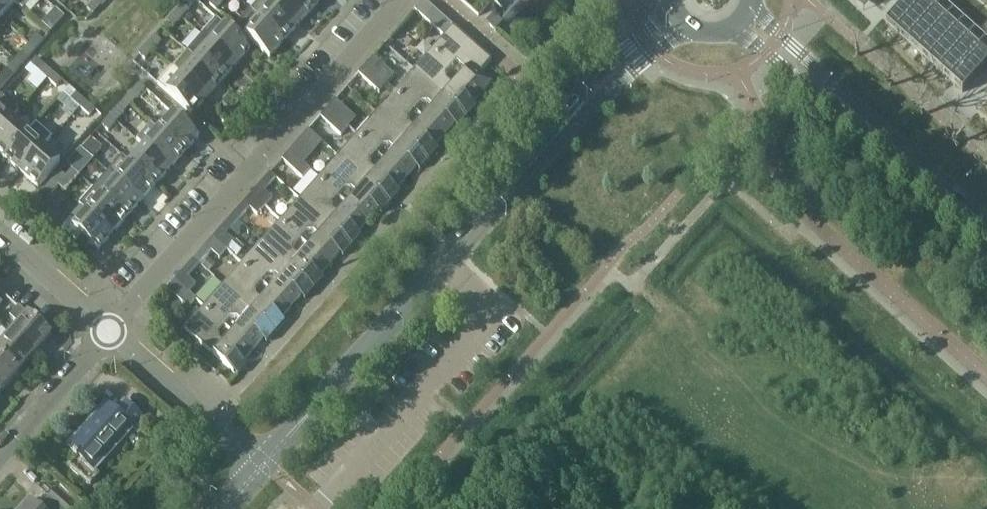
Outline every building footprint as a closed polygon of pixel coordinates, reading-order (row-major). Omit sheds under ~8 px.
[(12,0),(0,0),(0,18),(0,19),(15,3),(12,0)] [(31,0),(12,0),(15,3),(23,10),(31,0)] [(97,0),(95,0),(87,8),(94,14),(102,5),(97,0)] [(210,4),(216,9),(224,0),(213,0),(210,4)] [(272,0),(260,0),(251,10),(285,40),(299,24),(272,0)] [(304,0),(272,0),(299,24),(314,8),(304,0)] [(314,8),(321,0),(304,0),(314,8)] [(523,0),(513,0),(503,11),(509,16),(523,0)] [(935,0),(908,0),(888,22),(886,24),(952,83),(962,93),(986,65),(986,47),(935,0)] [(481,73),(492,61),(424,1),(415,11),(448,40),(426,65),(422,62),(415,70),(468,117),(477,106),(473,103),(491,83),(481,73)] [(191,9),(184,2),(176,12),(183,18),(191,9)] [(285,40),(251,10),(236,27),(270,57),(285,40)] [(50,21),(57,26),(57,27),(66,17),(59,11),(50,21)] [(183,18),(176,12),(167,21),(174,27),(183,18)] [(236,65),(251,49),(216,18),(201,35),(236,65)] [(36,50),(44,40),(38,35),(29,44),(36,50)] [(162,41),(155,35),(147,44),(154,50),(162,41)] [(236,65),(201,35),(187,51),(221,82),(229,73),(236,65)] [(36,50),(29,44),(15,61),(21,66),(36,50)] [(154,50),(147,44),(139,54),(145,60),(154,50)] [(221,82),(187,51),(172,67),(207,98),(216,88),(221,82)] [(361,71),(380,89),(396,72),(376,54),(361,71)] [(21,66),(15,61),(1,77),(7,82),(21,66)] [(44,64),(38,71),(47,79),(53,72),(44,64)] [(207,98),(172,67),(158,84),(192,114),(204,101),(207,98)] [(468,117),(415,70),(408,78),(412,81),(399,95),(415,109),(421,102),(428,101),(434,107),(425,118),(445,135),(454,124),(458,128),(468,117)] [(53,72),(47,79),(57,87),(63,81),(53,72)] [(138,99),(146,89),(140,83),(125,100),(131,106),(138,99)] [(85,101),(69,87),(64,94),(79,107),(85,101)] [(409,116),(415,109),(399,95),(387,108),(383,105),(376,113),(429,160),(439,149),(435,146),(445,135),(425,118),(415,128),(409,122),(409,116)] [(0,98),(0,131),(11,119),(18,112),(1,97),(0,98)] [(342,133),(357,116),(337,97),(321,114),(342,133)] [(131,106),(125,100),(110,116),(117,122),(131,106)] [(85,101),(79,107),(90,116),(96,109),(85,101)] [(429,160),(376,113),(369,121),(373,124),(361,138),(377,152),(383,145),(390,144),(396,150),(387,161),(406,178),(416,167),(420,171),(429,160)] [(199,137),(174,114),(160,131),(185,153),(199,137)] [(117,122),(110,116),(102,125),(109,131),(117,122)] [(0,131),(0,154),(5,158),(27,133),(11,119),(0,131)] [(185,153),(160,131),(152,123),(137,140),(145,147),(170,169),(185,153)] [(27,133),(5,158),(21,172),(43,147),(27,133)] [(103,148),(91,138),(81,148),(93,159),(103,148)] [(370,159),(377,152),(361,138),(349,151),(345,148),(338,156),(391,203),(401,192),(397,189),(406,178),(387,161),(377,171),(371,165),(370,159)] [(43,147),(21,172),(38,187),(60,162),(43,147)] [(170,169),(145,147),(131,163),(156,185),(170,169)] [(93,159),(81,148),(73,158),(80,164),(88,154),(93,159)] [(156,185),(131,163),(123,156),(108,172),(116,179),(141,202),(156,185)] [(391,203),(338,156),(331,164),(335,167),(323,181),(338,195),(345,188),(351,187),(358,193),(348,204),(368,221),(377,210),(381,214),(391,203)] [(67,177),(61,172),(53,180),(59,186),(67,177)] [(141,202),(116,179),(108,172),(94,189),(102,196),(127,218),(141,202)] [(59,186),(53,180),(45,189),(51,195),(59,186)] [(332,202),(338,195),(323,181),(311,194),(307,191),(300,199),(353,246),(362,235),(359,232),(368,221),(348,204),(339,214),(332,208),(332,202)] [(127,218),(102,196),(94,189),(79,205),(81,207),(87,212),(112,234),(127,218)] [(353,246),(300,199),(293,207),(297,210),(284,224),(300,238),(307,231),(313,230),(319,236),(310,247),(330,264),(339,253),(343,257),(353,246)] [(112,234),(87,212),(81,207),(63,227),(64,231),(85,250),(90,244),(98,251),(112,234)] [(229,220),(220,230),(226,235),(235,225),(229,220)] [(294,245),(300,238),(284,224),(272,237),(268,234),(261,242),(314,289),(324,278),(320,275),(330,264),(310,247),(301,257),(294,251),(294,245)] [(314,289),(261,242),(254,250),(258,253),(246,267),(262,281),(268,274),(275,273),(281,279),(272,290),(291,307),(301,296),(305,300),(314,289)] [(212,250),(206,245),(194,259),(200,264),(212,250)] [(200,264),(194,259),(182,272),(188,278),(200,264)] [(255,288),(262,281),(246,267),(234,280),(230,277),(223,285),(276,332),(286,321),(282,318),(291,307),(272,290),(262,300),(256,294),(255,288)] [(276,332),(223,285),(216,293),(220,296),(208,310),(224,324),(230,317),(236,316),(243,322),(233,333),(253,350),(263,339),(267,343),(276,332)] [(52,336),(28,315),(19,307),(10,317),(19,325),(11,334),(35,355),(52,336)] [(253,350),(233,333),(224,343),(218,337),(217,331),(224,324),(208,310),(196,324),(192,320),(185,328),(185,327),(184,328),(237,376),(248,364),(244,361),(253,350)] [(11,334),(0,347),(0,357),(19,373),(35,355),(11,334)] [(0,357),(0,389),(3,392),(19,373),(0,357)] [(67,449),(77,457),(68,466),(90,486),(100,475),(95,470),(133,429),(137,433),(147,422),(125,402),(116,412),(107,404),(67,449)] [(57,489),(40,508),(30,500),(22,508),(80,508),(57,489)]
